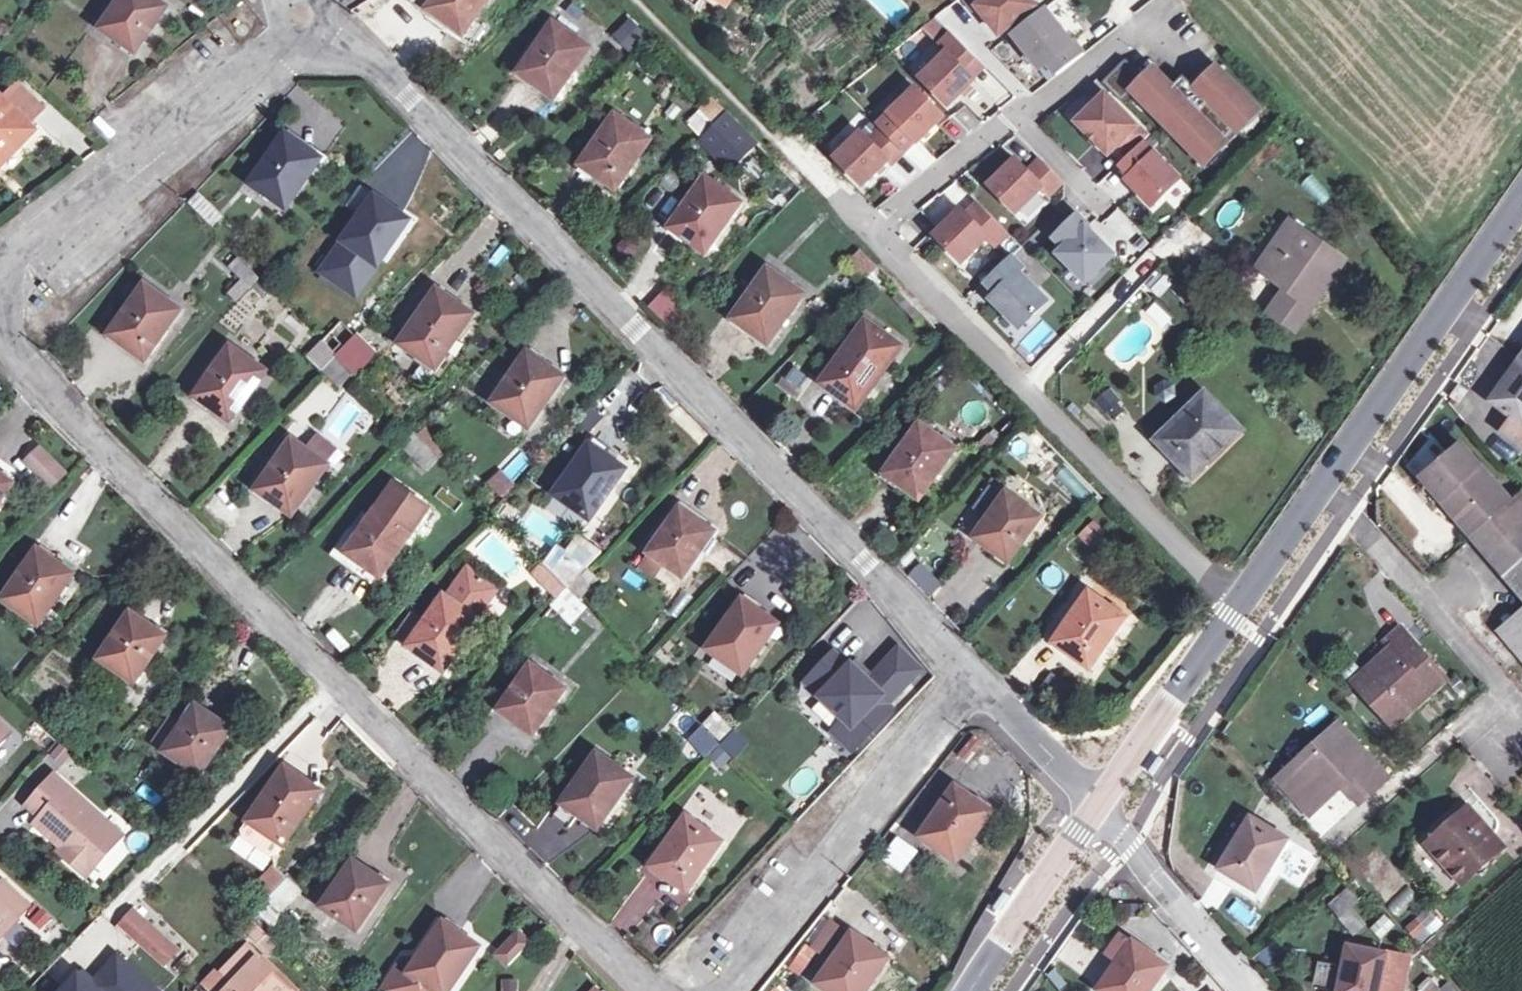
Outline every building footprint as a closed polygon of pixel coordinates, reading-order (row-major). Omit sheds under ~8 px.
[(157,0),(121,0),(102,27),(135,52),(166,7),(157,0)] [(439,23),(466,43),(469,39),(473,42),(482,29),(471,21),(486,0),(405,0),(424,13),(429,5),(444,16),(439,23)] [(728,4),(722,0),(705,0),(723,12),(728,4)] [(999,41),(1012,34),(1041,8),(1035,0),(966,0),(999,41)] [(429,5),(424,13),(439,23),(444,16),(429,5)] [(1047,5),(1012,34),(1052,82),(1087,53),(1047,5)] [(628,17),(612,34),(629,51),(646,33),(628,17)] [(519,72),(554,98),(590,47),(554,22),(519,72)] [(917,77),(952,109),(980,83),(967,69),(980,58),(952,33),(939,43),(948,51),(917,77)] [(1132,90),(1202,166),(1235,136),(1233,135),(1264,107),(1217,57),(1184,87),(1155,55),(1136,72),(1124,59),(1104,78),(1123,99),(1132,90)] [(0,98),(0,164),(34,129),(27,123),(41,108),(18,86),(4,101),(1,97),(0,98)] [(917,86),(883,114),(916,144),(951,116),(917,86)] [(1106,92),(1073,123),(1152,212),(1188,182),(1106,92)] [(715,123),(725,113),(710,98),(700,108),(715,123)] [(725,113),(715,123),(712,127),(728,142),(740,129),(725,113)] [(651,139),(615,114),(580,164),(616,190),(651,139)] [(858,134),(830,155),(864,188),(916,144),(883,114),(858,134)] [(310,173),(321,158),(285,133),(251,184),(286,208),(310,173)] [(1306,154),(1294,162),(1314,192),(1325,184),(1306,154)] [(1015,156),(984,185),(1014,218),(1044,193),(1053,199),(1066,186),(1037,161),(1031,165),(1015,156)] [(328,163),(321,158),(310,173),(318,178),(328,163)] [(670,227),(706,253),(741,203),(706,177),(670,227)] [(408,215),(373,191),(320,271),(355,295),(408,215)] [(188,205),(206,224),(215,215),(197,196),(188,205)] [(960,206),(931,236),(964,266),(987,245),(997,253),(1013,237),(975,201),(967,213),(960,206)] [(1117,207),(1102,223),(1136,254),(1151,238),(1117,207)] [(1120,255),(1075,214),(1043,249),(1090,286),(1120,255)] [(1290,223),(1266,258),(1279,268),(1272,278),(1290,291),(1275,314),(1298,329),(1345,261),(1290,223)] [(876,267),(858,249),(846,261),(864,280),(876,267)] [(260,278),(239,257),(230,266),(251,288),(260,278)] [(1057,304),(1012,257),(976,294),(1014,340),(1057,304)] [(1258,269),(1272,278),(1279,268),(1266,258),(1258,269)] [(1147,287),(1166,295),(1174,275),(1156,267),(1147,287)] [(804,293),(768,268),(733,319),(769,344),(804,293)] [(181,310),(145,284),(109,334),(146,360),(181,310)] [(667,324),(684,308),(665,287),(648,304),(667,324)] [(456,339),(468,322),(473,314),(437,289),(400,343),(436,368),(456,339)] [(822,383),(857,408),(901,346),(867,321),(822,383)] [(322,340),(338,356),(356,337),(340,322),(322,340)] [(468,322),(456,339),(460,341),(472,325),(468,322)] [(356,337),(338,356),(354,373),(356,375),(376,355),(357,337),(356,337)] [(460,341),(456,339),(436,368),(443,372),(463,343),(460,341)] [(322,372),(338,356),(322,340),(308,356),(322,372)] [(266,371),(231,345),(195,396),(231,420),(266,371)] [(493,403),(529,427),(564,376),(528,352),(493,403)] [(354,373),(338,356),(322,372),(340,389),(354,373)] [(1521,359),(1511,373),(1515,376),(1495,404),(1513,417),(1502,431),(1521,445),(1521,360),(1521,359)] [(1490,401),(1495,404),(1515,376),(1511,373),(1490,401)] [(1450,396),(1458,403),(1467,391),(1458,385),(1450,396)] [(1097,402),(1105,412),(1108,410),(1115,417),(1119,413),(1113,406),(1119,401),(1111,391),(1097,402)] [(1205,394),(1158,440),(1193,476),(1240,430),(1205,394)] [(884,473),(920,499),(955,448),(920,423),(884,473)] [(974,443),(985,456),(1004,438),(993,426),(974,443)] [(427,428),(418,437),(439,459),(448,450),(427,428)] [(426,473),(439,459),(418,437),(414,434),(401,448),(426,473)] [(328,464),(292,439),(257,489),(293,514),(328,464)] [(1421,475),(1474,538),(1512,503),(1459,442),(1421,475)] [(590,444),(555,494),(590,519),(625,468),(590,444)] [(64,475),(40,449),(27,461),(51,487),(64,475)] [(0,474),(0,501),(13,483),(0,474)] [(504,497),(514,488),(500,474),(490,483),(504,497)] [(429,508),(395,483),(346,552),(370,570),(382,554),(392,561),(429,508)] [(434,502),(458,511),(463,497),(439,488),(434,502)] [(975,537),(1008,562),(1041,516),(1007,492),(975,537)] [(590,519),(555,494),(548,503),(583,528),(590,519)] [(1521,515),(1521,494),(1512,503),(1521,515)] [(1474,538),(1521,593),(1521,515),(1512,503),(1474,538)] [(683,576),(715,531),(680,507),(649,552),(652,555),(662,561),(683,576)] [(1085,546),(1105,535),(1097,520),(1077,531),(1085,546)] [(583,535),(567,551),(587,570),(588,569),(603,554),(583,535)] [(543,564),(568,589),(587,570),(567,551),(561,544),(542,563),(543,564)] [(74,573),(38,549),(3,599),(13,606),(31,619),(39,624),(74,573)] [(382,554),(370,570),(381,577),(392,561),(382,554)] [(652,555),(643,569),(652,576),(662,561),(652,555)] [(916,563),(907,580),(935,595),(944,578),(916,563)] [(559,599),(568,589),(543,564),(533,574),(559,599)] [(587,570),(568,589),(580,601),(600,580),(588,569),(587,570)] [(410,643),(408,645),(445,670),(480,620),(477,618),(491,597),(489,583),(476,574),(462,577),(447,598),(444,595),(424,624),(410,643)] [(580,601),(568,589),(559,599),(553,605),(569,621),(585,606),(580,601)] [(1124,617),(1089,592),(1054,642),(1089,667),(1124,617)] [(755,613),(758,609),(742,599),(740,603),(755,613)] [(755,613),(740,603),(707,649),(743,674),(778,624),(758,609),(755,613)] [(31,619),(13,606),(5,618),(23,631),(31,619)] [(1496,630),(1521,661),(1521,606),(1496,630)] [(131,613),(101,657),(120,670),(135,681),(165,636),(131,613)] [(424,624),(412,615),(398,635),(410,643),(424,624)] [(1362,690),(1393,725),(1445,679),(1401,630),(1386,643),(1392,650),(1376,663),(1383,671),(1362,690)] [(842,722),(831,735),(855,755),(928,673),(898,645),(873,676),(857,667),(833,651),(801,685),(842,722)] [(120,670),(101,657),(94,667),(113,680),(120,670)] [(1355,682),(1362,690),(1383,671),(1376,663),(1355,682)] [(565,688),(531,664),(499,709),(534,733),(565,688)] [(718,740),(732,727),(715,710),(706,702),(700,707),(710,716),(702,724),(703,725),(709,731),(718,740)] [(232,729),(196,705),(165,751),(200,775),(232,729)] [(12,733),(0,722),(0,746),(12,733)] [(708,757),(712,752),(700,740),(709,731),(703,725),(689,739),(708,757)] [(1316,752),(1287,778),(1316,809),(1344,783),(1360,802),(1386,778),(1338,725),(1312,749),(1316,752)] [(735,756),(749,743),(734,727),(720,741),(735,756)] [(718,740),(709,731),(700,740),(712,752),(721,743),(718,740)] [(1307,817),(1316,809),(1287,778),(1316,752),(1312,749),(1276,782),(1307,817)] [(598,828),(633,778),(597,753),(562,803),(598,828)] [(322,790),(285,765),(248,821),(284,845),(322,790)] [(67,844),(94,868),(123,835),(54,775),(28,805),(41,817),(36,823),(64,848),(67,844)] [(955,785),(919,836),(956,862),(992,811),(955,785)] [(1269,787),(1251,817),(1288,839),(1319,858),(1325,848),(1269,787)] [(1460,829),(1435,851),(1463,883),(1504,847),(1470,808),(1454,822),(1460,829)] [(722,841),(687,816),(651,866),(686,891),(722,841)] [(1275,861),(1288,839),(1251,817),(1220,868),(1253,888),(1268,862),(1272,865),(1275,861)] [(284,845),(248,821),(241,830),(242,836),(272,856),(278,855),(284,845)] [(1435,851),(1460,829),(1454,822),(1429,844),(1435,851)] [(880,857),(902,873),(919,849),(897,833),(880,857)] [(1305,880),(1319,858),(1288,839),(1275,861),(1305,880)] [(67,844),(64,848),(61,852),(87,875),(94,868),(67,844)] [(388,884),(353,861),(323,906),(357,929),(388,884)] [(1257,890),(1272,865),(1268,862),(1253,888),(1257,890)] [(271,903),(291,882),(278,869),(258,891),(271,903)] [(1359,901),(1368,892),(1350,873),(1340,882),(1348,890),(1359,901)] [(17,919),(30,906),(3,881),(0,885),(0,903),(17,919)] [(305,894),(291,882),(271,903),(256,920),(270,933),(305,894)] [(1330,907),(1348,890),(1340,882),(1322,898),(1330,907)] [(1352,907),(1359,901),(1348,890),(1330,907),(1341,918),(1352,907)] [(19,921),(17,919),(0,903),(0,941),(19,921)] [(1419,943),(1443,924),(1428,906),(1404,925),(1419,943)] [(1367,925),(1352,907),(1341,918),(1354,935),(1367,925)] [(133,910),(120,925),(139,941),(152,926),(133,910)] [(1379,937),(1394,926),(1385,914),(1370,926),(1379,937)] [(441,920),(407,971),(397,965),(380,990),(381,990),(450,990),(480,946),(441,920)] [(276,942),(258,925),(250,933),(268,950),(276,942)] [(178,949),(152,926),(139,941),(165,964),(178,949)] [(517,931),(496,953),(506,963),(527,941),(517,931)] [(852,932),(817,983),(828,990),(865,990),(889,957),(852,932)] [(1123,934),(1107,956),(1117,963),(1133,941),(1123,934)] [(1146,987),(1164,963),(1133,941),(1117,963),(1098,990),(1099,990),(1150,990),(1151,990),(1146,987)] [(258,959),(261,956),(249,945),(230,964),(241,976),(226,990),(292,990),(258,959)] [(1349,945),(1339,990),(1379,990),(1379,989),(1384,969),(1387,953),(1349,945)] [(60,990),(157,990),(116,957),(93,983),(78,970),(60,990)] [(1332,986),(1337,963),(1318,959),(1313,982),(1332,986)] [(230,964),(218,976),(215,972),(204,982),(214,990),(226,990),(241,976),(230,964)] [(1390,990),(1400,990),(1404,974),(1384,969),(1379,989),(1390,990)]
